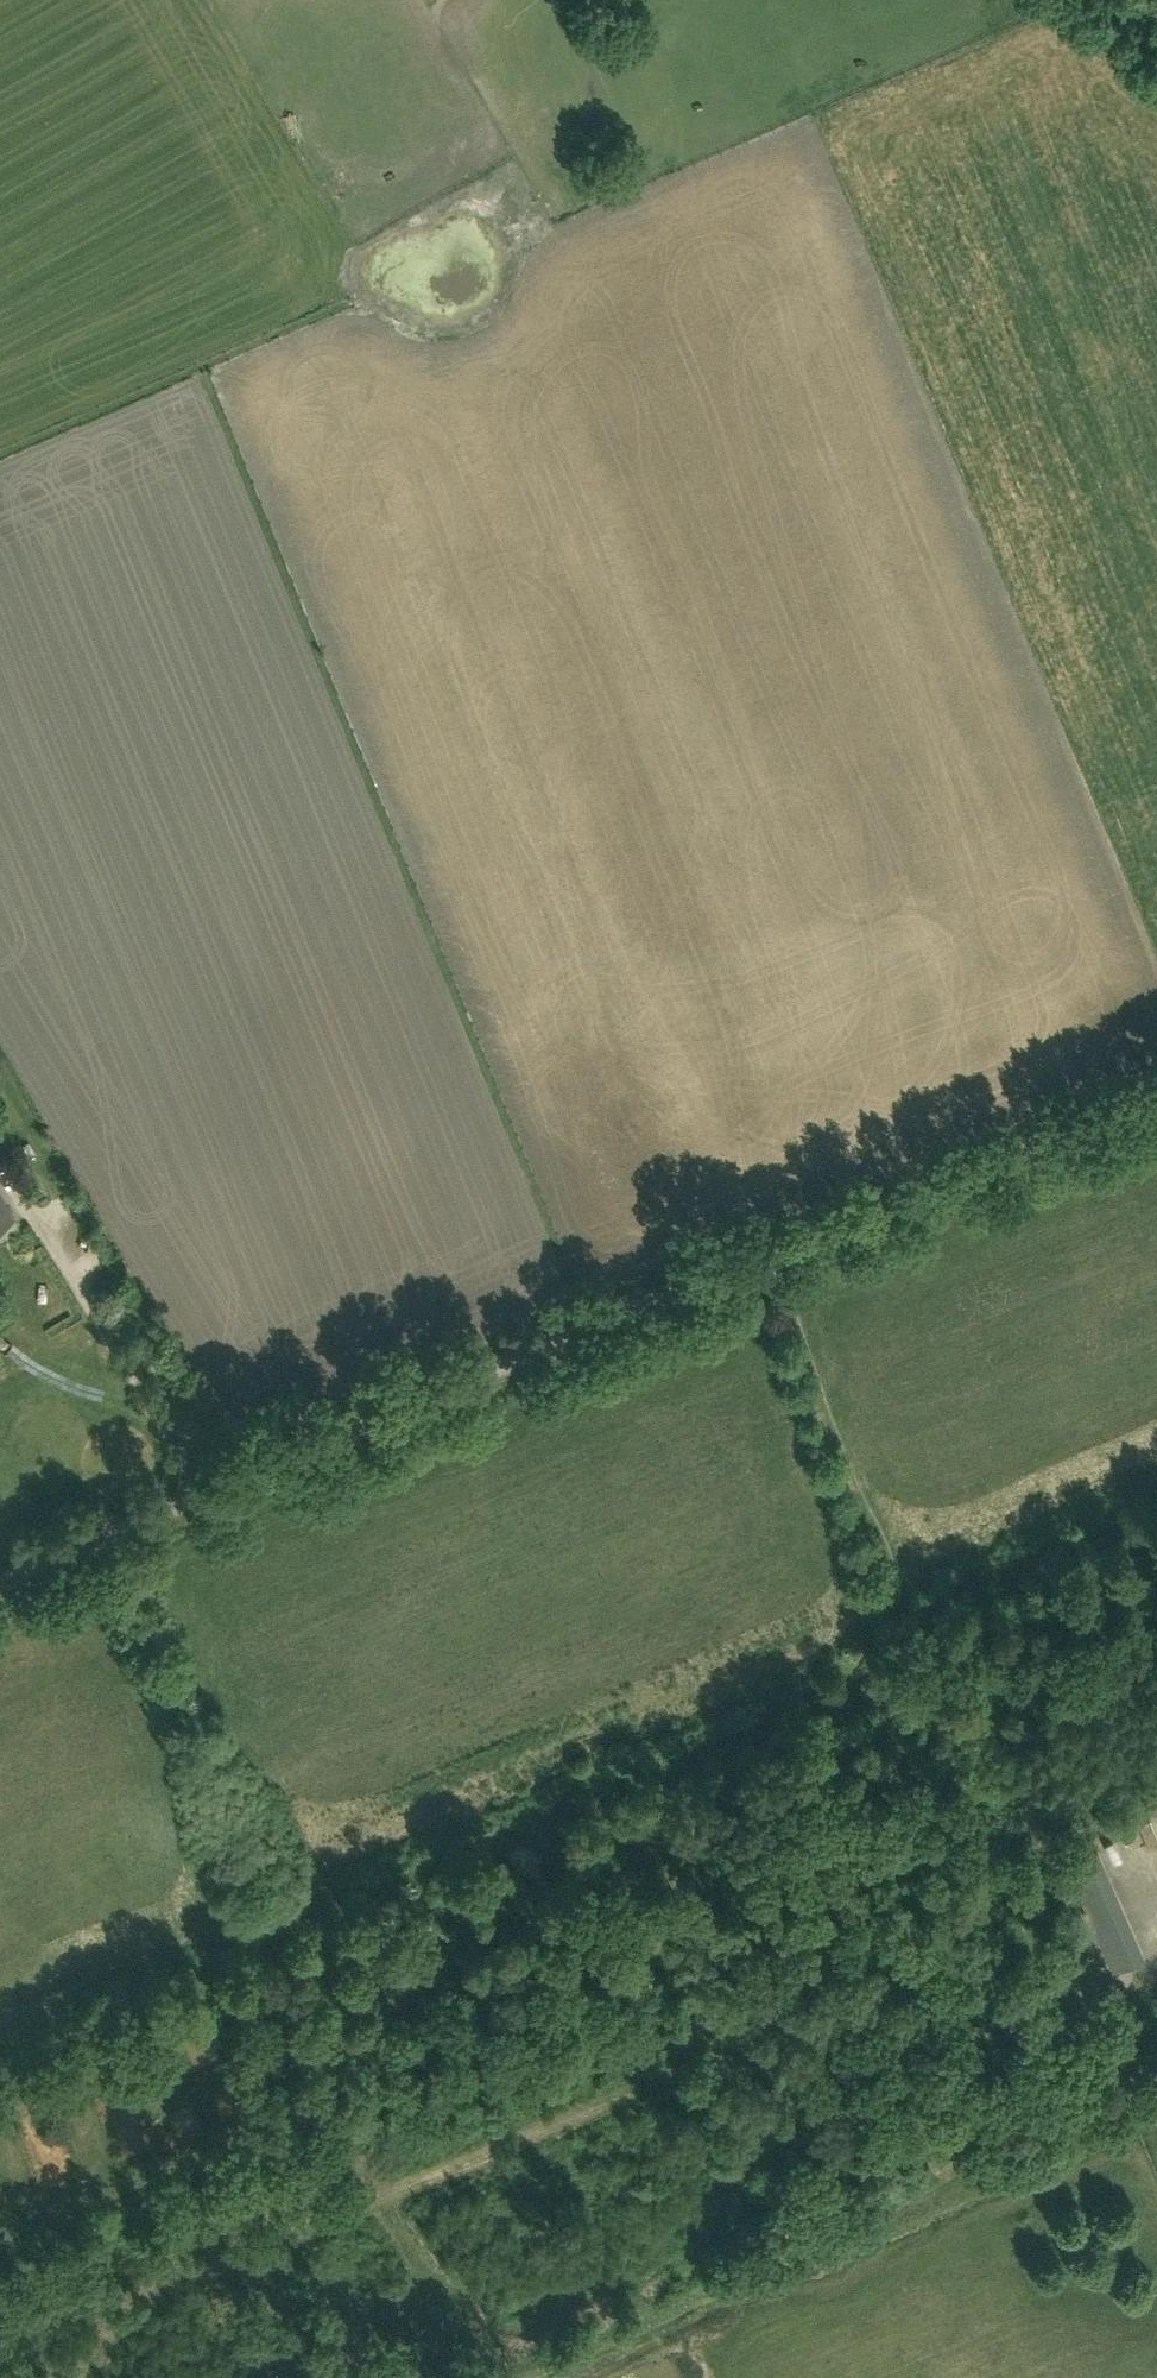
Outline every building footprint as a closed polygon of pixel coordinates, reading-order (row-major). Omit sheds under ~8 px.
[(14,1219),(0,1195),(0,1227),(14,1219)] [(1114,1970),(1143,1957),(1097,1851),(1067,1864),(1114,1970)]
